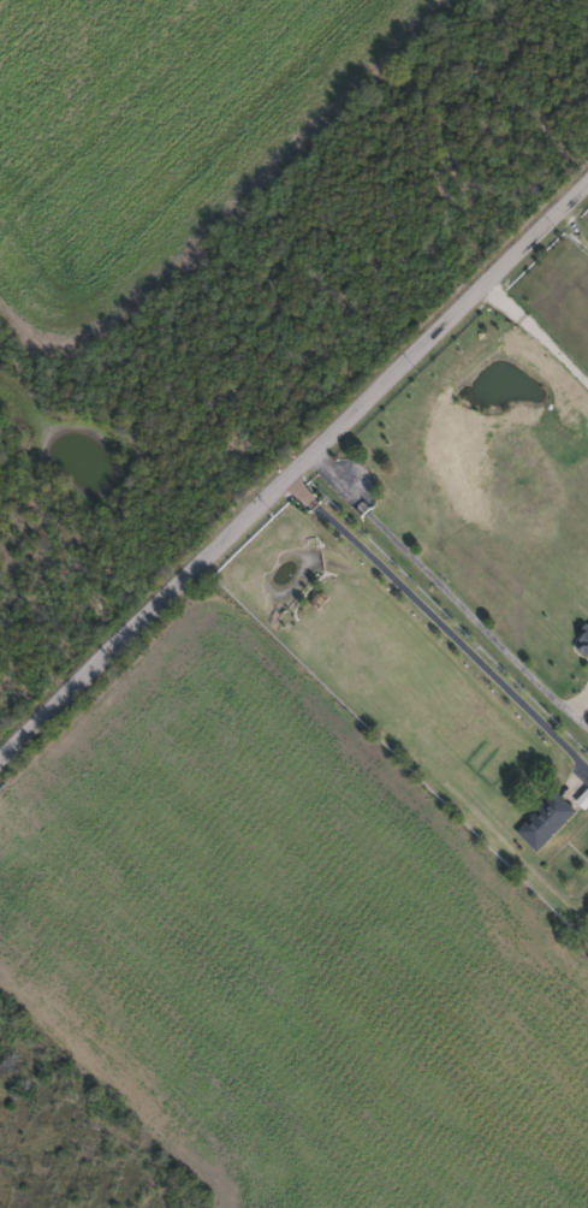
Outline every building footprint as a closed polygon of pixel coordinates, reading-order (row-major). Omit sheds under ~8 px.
[(512,492),(509,480),(521,476),(524,488),(512,492)] [(574,641),(587,627),(587,656),(574,641)] [(515,830),(554,790),(575,811),(535,851),(515,830)]
